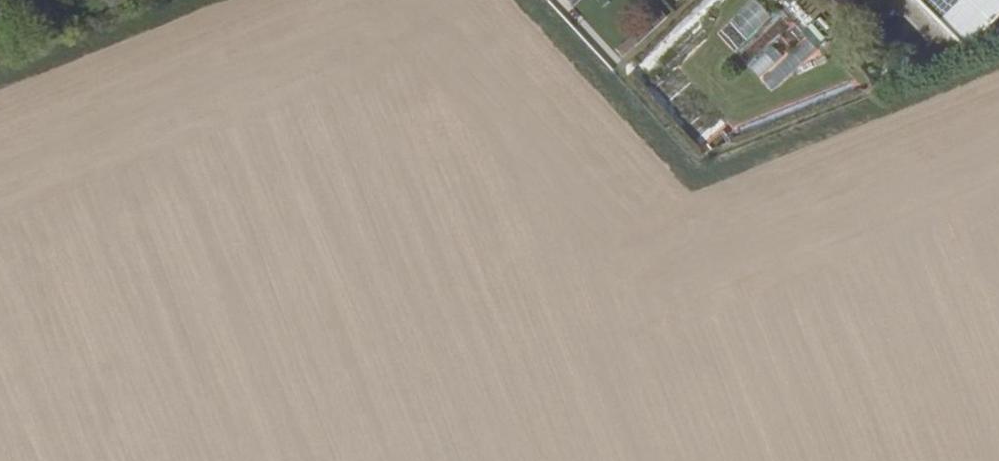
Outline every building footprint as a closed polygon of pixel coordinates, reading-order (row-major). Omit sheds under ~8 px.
[(962,48),(998,12),(998,0),(915,0),(962,48)] [(751,35),(769,18),(760,8),(741,25),(751,35)] [(784,24),(744,63),(773,93),(813,54),(784,24)]
